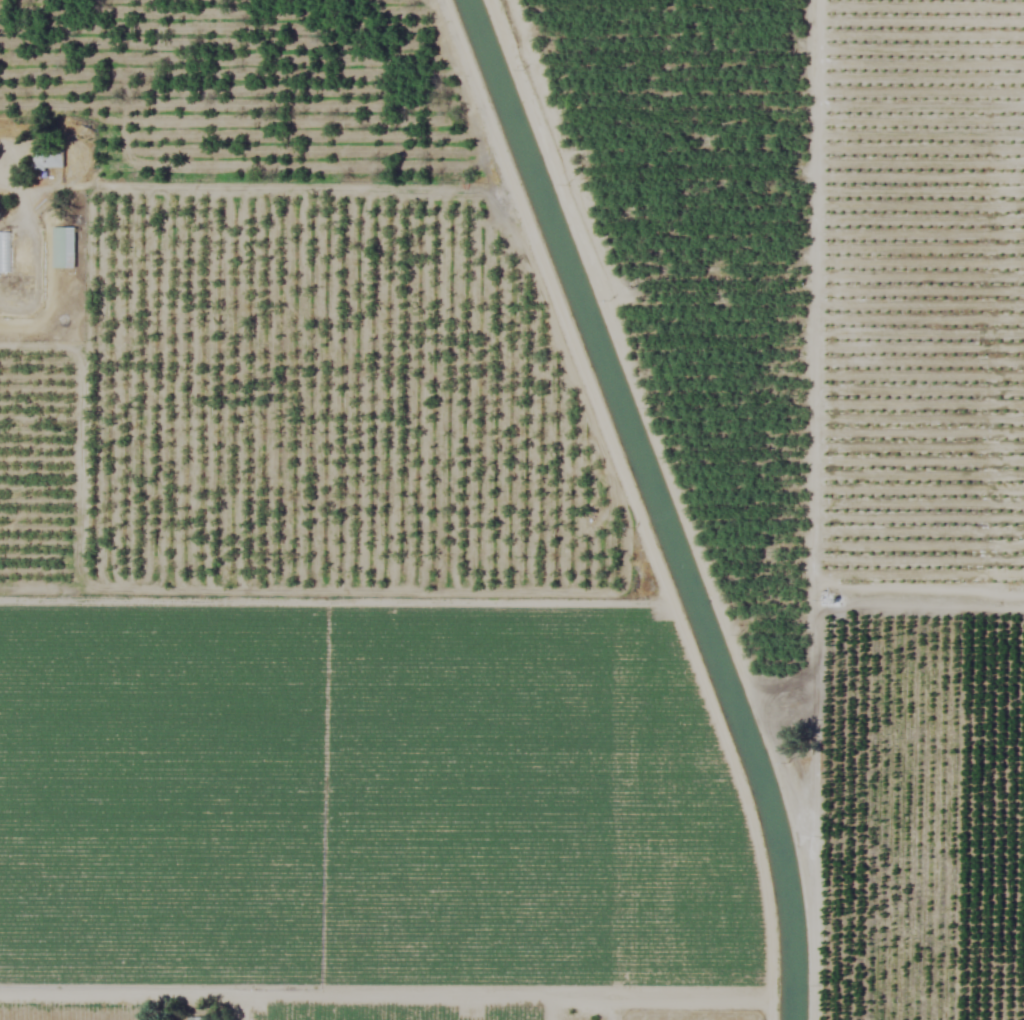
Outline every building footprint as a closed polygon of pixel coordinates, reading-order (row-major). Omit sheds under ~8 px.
[(63,170),(62,147),(32,148),(32,171),(63,170)] [(73,269),(74,229),(52,228),(51,269),(73,269)] [(10,273),(9,234),(0,234),(0,273),(10,273)]
